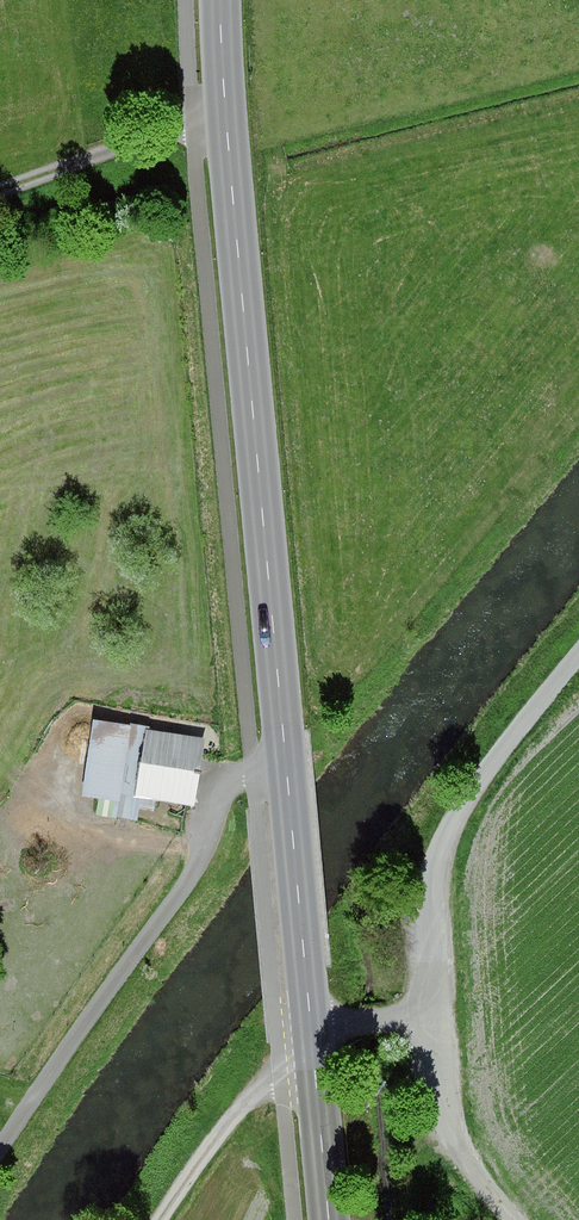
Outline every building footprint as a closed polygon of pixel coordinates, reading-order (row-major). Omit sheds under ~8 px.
[(136,796),(147,729),(147,726),(131,723),(131,725),(93,720),(82,796),(98,799),(96,815),(139,822),(143,797),(136,796)] [(205,738),(147,729),(136,796),(143,797),(194,806),(205,738)]
